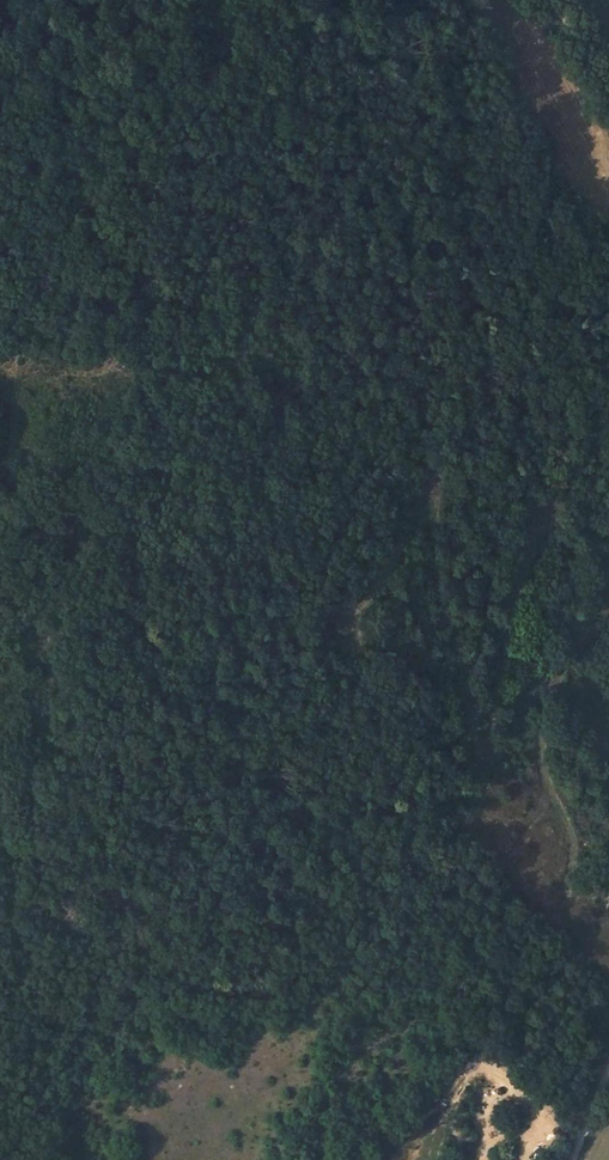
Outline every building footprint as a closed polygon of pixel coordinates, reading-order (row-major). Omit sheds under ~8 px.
[(566,36),(557,39),(563,55),(572,51),(566,36)] [(195,987),(190,992),(194,997),(200,992),(195,987)]
